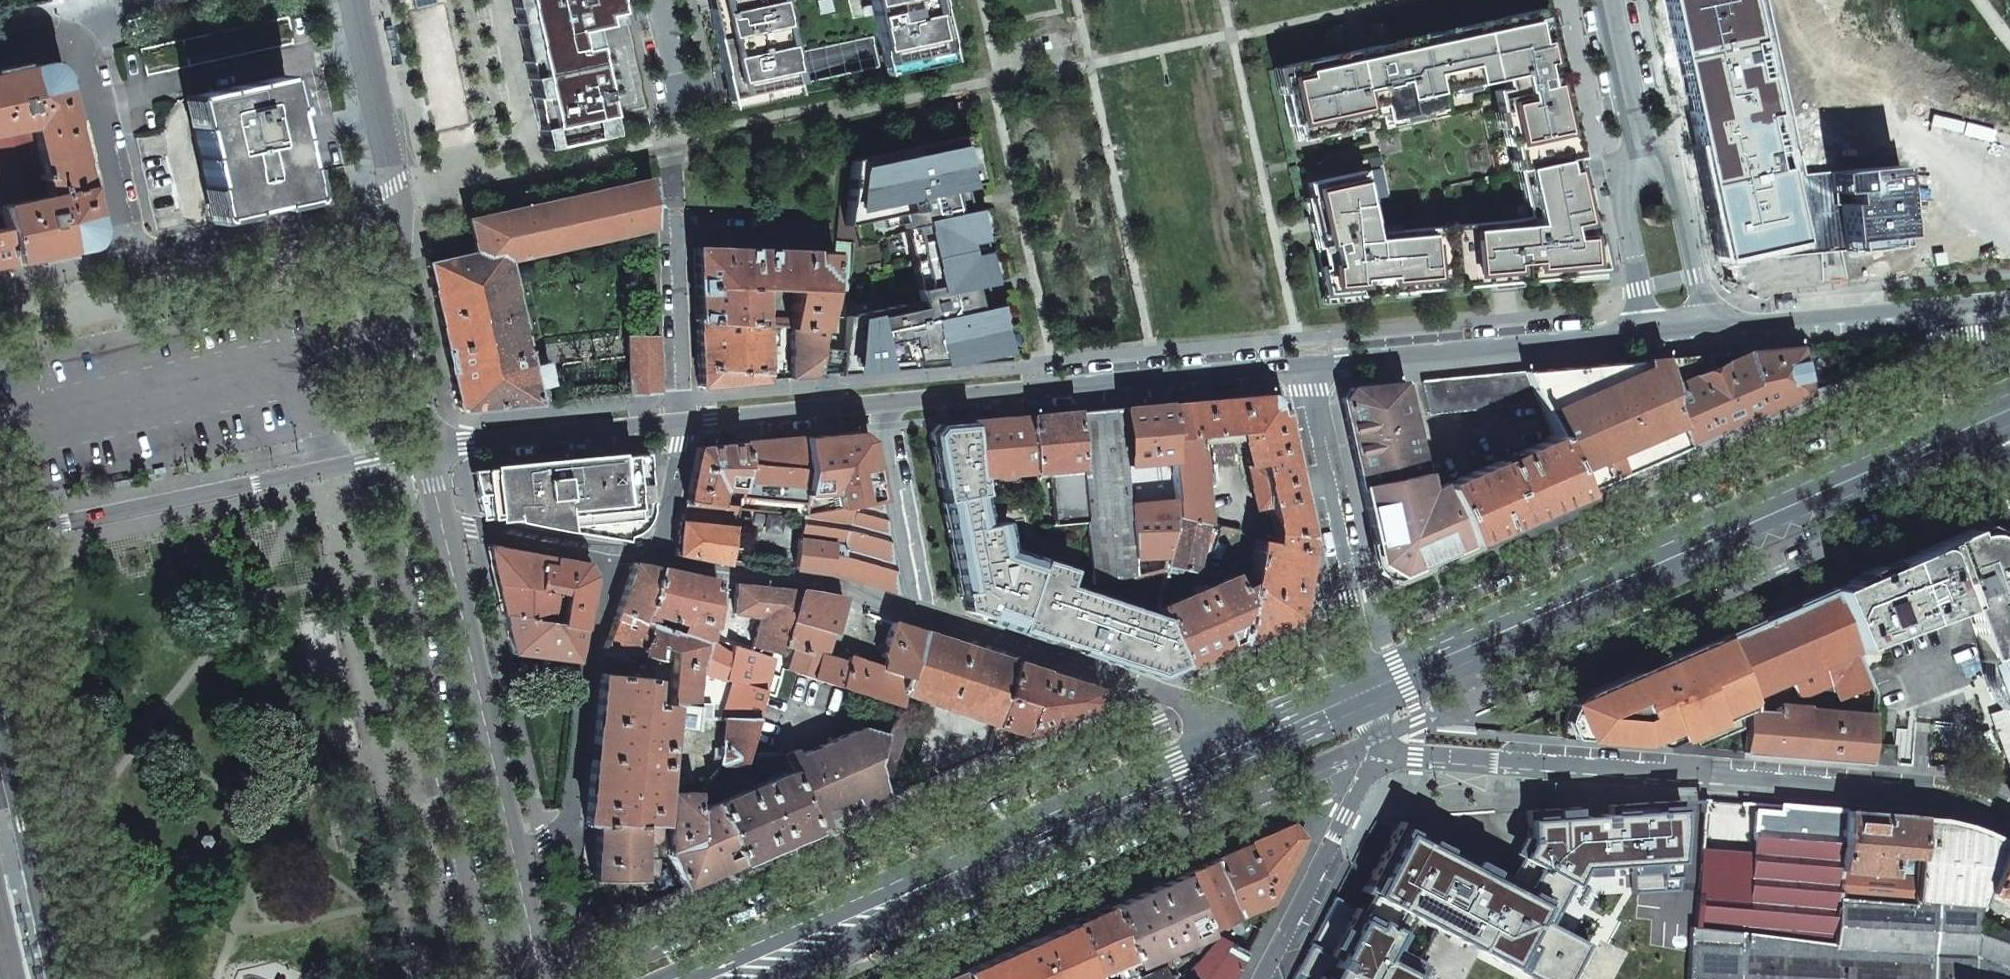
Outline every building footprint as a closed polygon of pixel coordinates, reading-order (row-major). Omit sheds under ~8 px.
[(545,149),(607,135),(604,118),(608,117),(592,47),(588,48),(585,29),(618,24),(613,0),(511,0),(545,149)] [(729,99),(800,85),(783,0),(707,0),(729,99)] [(939,0),(869,0),(883,67),(950,53),(939,0)] [(1806,175),(1767,0),(1665,0),(1681,69),(1705,180),(1724,264),(1903,248),(1899,207),(1905,206),(1904,187),(1898,187),(1896,167),(1806,175)] [(1505,283),(1606,275),(1561,76),(1546,8),(1276,69),(1293,143),(1505,95),(1533,216),(1377,232),(1363,171),(1301,186),(1310,224),(1327,299),(1505,283)] [(139,49),(145,75),(291,43),(286,17),(139,49)] [(61,79),(40,65),(0,74),(0,211),(4,230),(11,263),(78,249),(81,248),(94,227),(87,196),(67,109),(61,79)] [(188,97),(215,219),(305,199),(279,77),(188,97)] [(818,377),(848,376),(1017,359),(1005,296),(986,200),(976,143),(857,165),(846,227),(903,215),(907,232),(923,229),(937,290),(920,294),(924,310),(856,322),(851,350),(821,348),(818,377)] [(469,220),(475,252),(506,246),(508,259),(653,228),(651,180),(469,220)] [(11,263),(4,230),(0,231),(0,265),(11,263)] [(458,408),(462,411),(500,408),(539,404),(535,387),(551,384),(547,364),(531,367),(508,259),(506,246),(426,263),(453,386),(458,408)] [(785,327),(790,328),(823,331),(831,251),(762,250),(693,248),(696,320),(763,325),(776,326),(785,327)] [(763,325),(696,320),(696,334),(697,388),(753,383),(764,382),(763,325)] [(823,331),(790,328),(790,379),(796,378),(818,377),(821,348),(823,331)] [(628,337),(629,394),(659,393),(656,337),(628,337)] [(1667,397),(1687,447),(1751,419),(1808,394),(1798,346),(1663,359),(1669,382),(1669,384),(1670,396),(1667,397)] [(1537,402),(1552,436),(1578,494),(1637,469),(1661,458),(1687,447),(1667,397),(1670,396),(1669,384),(1669,382),(1663,359),(1573,367),(1524,372),(1537,402)] [(1421,381),(1429,413),(1537,402),(1524,372),(1421,381)] [(1341,399),(1360,486),(1421,473),(1401,383),(1392,384),(1350,387),(1341,399)] [(1240,397),(1166,404),(1173,461),(1177,500),(1179,518),(1209,525),(1207,511),(1203,463),(1232,460),(1230,433),(1238,433),(1239,438),(1234,439),(1236,445),(1241,443),(1254,509),(1268,506),(1273,530),(1271,543),(1254,540),(1250,562),(1239,643),(1273,628),(1298,618),(1308,553),(1310,537),(1297,478),(1281,404),(1268,395),(1240,397)] [(1121,408),(1127,465),(1173,461),(1166,404),(1144,406),(1121,408)] [(1127,465),(1121,408),(1098,410),(1076,412),(1086,523),(1092,585),(1136,575),(1134,559),(1132,530),(1130,503),(1127,465)] [(1086,523),(1076,412),(1052,414),(1029,417),(1034,472),(1050,470),(1055,525),(1086,523)] [(1034,472),(1029,417),(1002,419),(970,422),(979,476),(997,475),(998,479),(1014,477),(1013,473),(1034,472)] [(1007,550),(1001,518),(988,521),(979,476),(970,422),(926,426),(961,614),(1157,679),(1184,667),(1158,607),(1071,580),(1076,566),(1044,555),(1042,562),(1007,550)] [(806,468),(803,496),(832,493),(832,498),(837,496),(839,507),(878,500),(867,440),(857,432),(830,435),(803,437),(806,468)] [(1440,486),(1466,543),(1526,517),(1578,494),(1552,436),(1440,486)] [(738,498),(797,504),(795,515),(801,516),(803,496),(806,468),(803,437),(787,439),(742,443),(744,460),(740,488),(738,498)] [(690,477),(681,522),(733,527),(736,507),(715,504),(717,493),(722,493),(723,487),(740,488),(744,460),(742,443),(696,448),(690,477)] [(649,453),(560,462),(560,463),(558,464),(556,462),(494,468),(494,469),(494,473),(489,474),(484,477),(482,479),(478,486),(476,489),(476,492),(477,496),(478,501),(481,506),(486,510),(491,512),(497,513),(497,514),(508,516),(513,516),(513,520),(551,528),(628,541),(629,536),(633,535),(640,531),(644,527),(649,521),(651,513),(652,508),(651,504),(654,504),(652,483),(649,454),(649,453)] [(1377,563),(1396,574),(1435,557),(1466,543),(1440,486),(1425,492),(1421,473),(1360,486),(1368,522),(1377,563)] [(128,480),(109,484),(110,487),(111,491),(130,487),(128,480)] [(794,569),(833,575),(894,592),(895,590),(891,567),(878,500),(839,507),(801,516),(794,569)] [(1130,503),(1132,530),(1177,526),(1179,518),(1177,500),(1130,503)] [(1209,525),(1221,528),(1232,530),(1234,516),(1207,511),(1209,525)] [(1206,572),(1221,528),(1209,525),(1179,518),(1177,526),(1170,556),(1168,566),(1196,572),(1197,570),(1206,572)] [(733,527),(681,522),(680,522),(677,556),(712,562),(727,565),(733,527)] [(1132,530),(1134,559),(1170,556),(1177,526),(1132,530)] [(1971,530),(1949,539),(1967,587),(1962,589),(1965,599),(1968,598),(1971,605),(1967,607),(1987,658),(2009,650),(2009,543),(2008,537),(1980,526),(1971,530)] [(1900,561),(1923,622),(1967,607),(1971,605),(1968,598),(1965,599),(1962,589),(1967,587),(1949,539),(1900,561)] [(488,549),(503,616),(547,622),(553,590),(563,592),(557,624),(583,627),(588,598),(592,576),(583,564),(552,559),(519,552),(490,547),(488,548),(488,549)] [(1855,647),(1923,622),(1900,561),(1869,574),(1830,590),(1855,647)] [(1158,607),(1184,667),(1216,653),(1239,643),(1250,562),(1232,563),(1231,575),(1201,588),(1199,584),(1185,590),(1187,594),(1158,607)] [(603,648),(602,659),(619,661),(619,651),(639,655),(649,625),(643,623),(661,569),(633,563),(617,608),(603,648)] [(687,574),(661,569),(643,623),(649,625),(681,635),(687,616),(715,625),(717,581),(687,574)] [(752,647),(780,654),(783,646),(799,591),(765,587),(735,584),(733,622),(751,624),(754,615),(764,616),(752,647)] [(1750,701),(1749,708),(1756,708),(1756,694),(1791,678),(1799,695),(1836,678),(1844,697),(1872,685),(1855,647),(1830,590),(1771,616),(1722,638),(1748,697),(1750,701)] [(784,668),(896,705),(900,693),(919,631),(900,625),(891,622),(880,654),(883,659),(880,667),(847,656),(845,662),(823,657),(841,597),(817,594),(799,591),(783,646),(790,648),(784,668)] [(507,636),(511,654),(577,662),(583,627),(557,624),(547,622),(503,616),(507,636)] [(672,662),(668,703),(699,706),(701,671),(709,643),(710,643),(715,626),(715,625),(687,616),(681,635),(649,625),(639,655),(672,662)] [(910,697),(995,724),(1014,662),(963,645),(919,631),(900,693),(910,697)] [(1698,747),(1747,727),(1749,712),(1749,708),(1750,701),(1748,697),(1722,638),(1661,664),(1663,670),(1637,682),(1634,676),(1614,685),(1569,704),(1565,715),(1563,727),(1563,738),(1641,744),(1667,733),(1688,724),(1692,734),(1698,747)] [(724,716),(758,717),(766,691),(767,692),(774,657),(751,650),(733,646),(731,656),(710,643),(709,643),(701,671),(699,706),(698,716),(703,716),(724,716)] [(1987,658),(1983,660),(1983,661),(1991,658),(2008,705),(2001,708),(2001,709),(2005,707),(2009,721),(2009,650),(1987,658)] [(1985,689),(1988,694),(1990,698),(1997,705),(2001,708),(2008,705),(1991,658),(1983,661),(1982,670),(1982,675),(1983,680),(1985,689)] [(1014,662),(995,724),(1027,736),(1068,718),(1099,704),(1098,689),(1066,678),(1014,662)] [(1661,664),(1634,676),(1637,682),(1663,670),(1661,664)] [(596,719),(585,825),(593,825),(593,823),(659,824),(662,792),(669,726),(697,729),(697,723),(703,723),(703,716),(698,716),(699,706),(668,703),(649,702),(651,682),(646,678),(603,673),(600,676),(596,719)] [(907,718),(910,697),(900,693),(896,705),(887,735),(878,765),(884,787),(907,718)] [(1747,727),(1745,753),(1822,759),(1866,762),(1869,763),(1873,722),(1806,717),(1806,711),(1804,708),(1781,706),(1779,709),(1778,715),(1749,712),(1747,727)] [(746,755),(758,717),(724,716),(720,765),(721,765),(723,765),(742,765),(746,755)] [(995,724),(986,754),(1027,736),(995,724)] [(1688,724),(1667,733),(1672,743),(1692,734),(1688,724)] [(884,787),(878,765),(887,735),(862,727),(782,763),(783,767),(785,771),(812,831),(828,824),(822,811),(855,796),(860,809),(887,798),(884,787)] [(1876,743),(1874,763),(1893,764),(1896,744),(1876,743)] [(749,764),(751,755),(746,755),(742,765),(749,764)] [(778,755),(753,755),(760,776),(783,767),(782,763),(778,755)] [(705,787),(709,797),(729,789),(723,765),(721,765),(705,787)] [(777,847),(812,831),(785,771),(712,803),(738,863),(777,847)] [(667,853),(682,888),(712,875),(738,863),(712,803),(696,810),(696,792),(668,792),(667,853)] [(1577,807),(1526,810),(1528,841),(1509,877),(1487,866),(1445,845),(1398,821),(1362,891),(1366,894),(1358,909),(1334,896),(1291,978),(1408,978),(1418,959),(1396,947),(1410,918),(1528,978),(1569,978),(1586,945),(1546,925),(1566,886),(1571,889),(1579,872),(1625,869),(1626,897),(1677,894),(1682,826),(1681,801),(1617,805),(1608,805),(1609,815),(1578,817),(1577,807)] [(1742,932),(1835,945),(1838,898),(1844,810),(1785,806),(1780,805),(1779,813),(1756,811),(1753,853),(1701,850),(1695,927),(1742,932)] [(1914,904),(1920,817),(1891,814),(1844,810),(1838,898),(1914,904)] [(1742,932),(1695,927),(1690,927),(1687,978),(2009,978),(2009,932),(1976,920),(1986,892),(2005,842),(1983,831),(1966,824),(1942,819),(1920,817),(1914,904),(1838,898),(1835,945),(1742,932)] [(593,825),(590,880),(640,879),(640,872),(655,873),(656,858),(654,859),(655,840),(658,838),(659,824),(593,823),(593,825)] [(1245,847),(1270,903),(1270,906),(1304,839),(1292,826),(1266,838),(1245,847)] [(1986,892),(2009,899),(2009,844),(2005,842),(1986,892)] [(1180,875),(1204,931),(1270,903),(1245,847),(1211,861),(1180,875)] [(1247,954),(1204,931),(1180,875),(1143,891),(1108,906),(1130,957),(1134,966),(1150,960),(1161,954),(1163,958),(1179,952),(1177,948),(1189,942),(1194,954),(1209,948),(1182,978),(1234,978),(1247,954)] [(1084,956),(1092,974),(1098,971),(1100,976),(1105,974),(1103,969),(1114,964),(1130,957),(1108,906),(1088,915),(1070,923),(1084,956)] [(26,910),(25,907),(18,908),(23,927),(30,926),(26,910)] [(961,971),(964,978),(1030,978),(1048,972),(1084,956),(1070,923),(1014,948),(961,971)] [(37,957),(33,942),(26,944),(31,963),(38,961),(37,957)] [(1092,974),(1084,956),(1048,972),(1051,978),(1095,978),(1092,974)] [(1134,966),(1130,957),(1114,964),(1122,978),(1139,978),(1134,966)] [(1139,978),(1167,978),(1163,968),(1155,972),(1150,960),(1134,966),(1139,978)]
